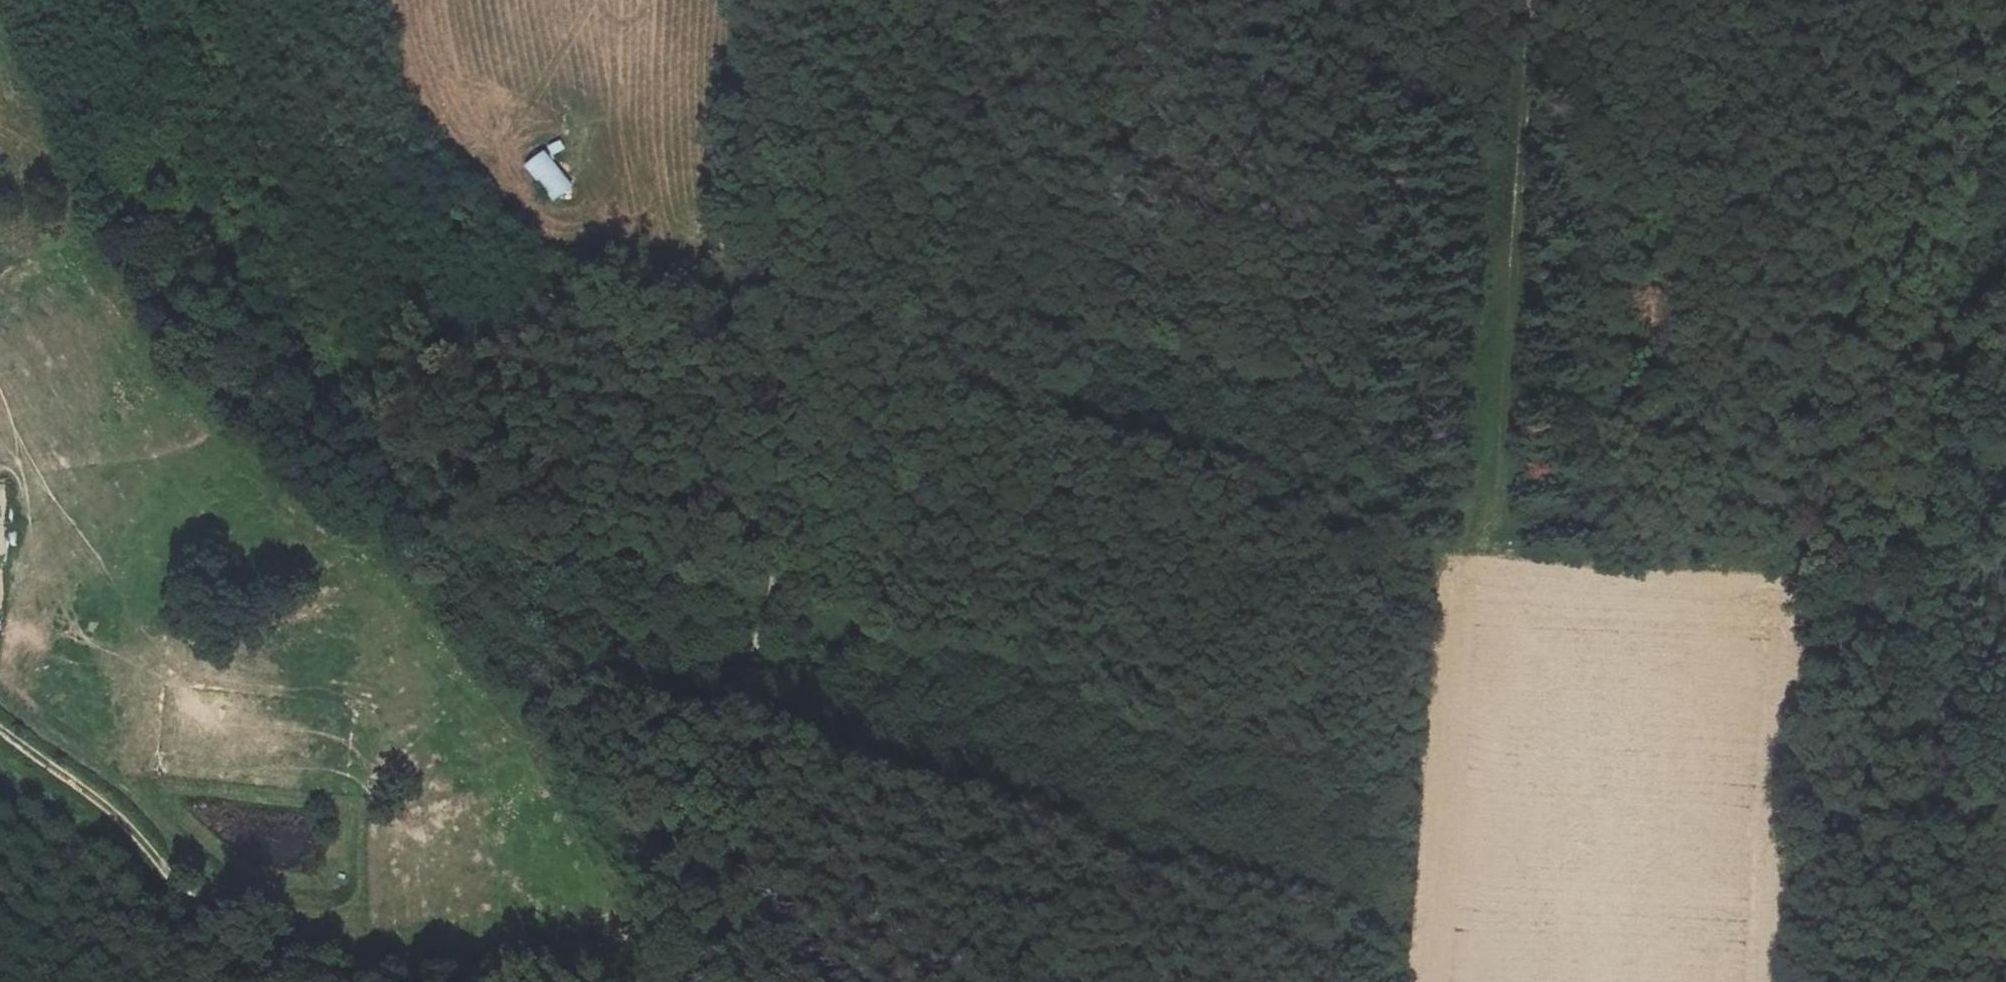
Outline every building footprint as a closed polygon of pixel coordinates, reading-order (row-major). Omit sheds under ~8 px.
[(554,203),(575,188),(547,148),(526,163),(554,203)]
